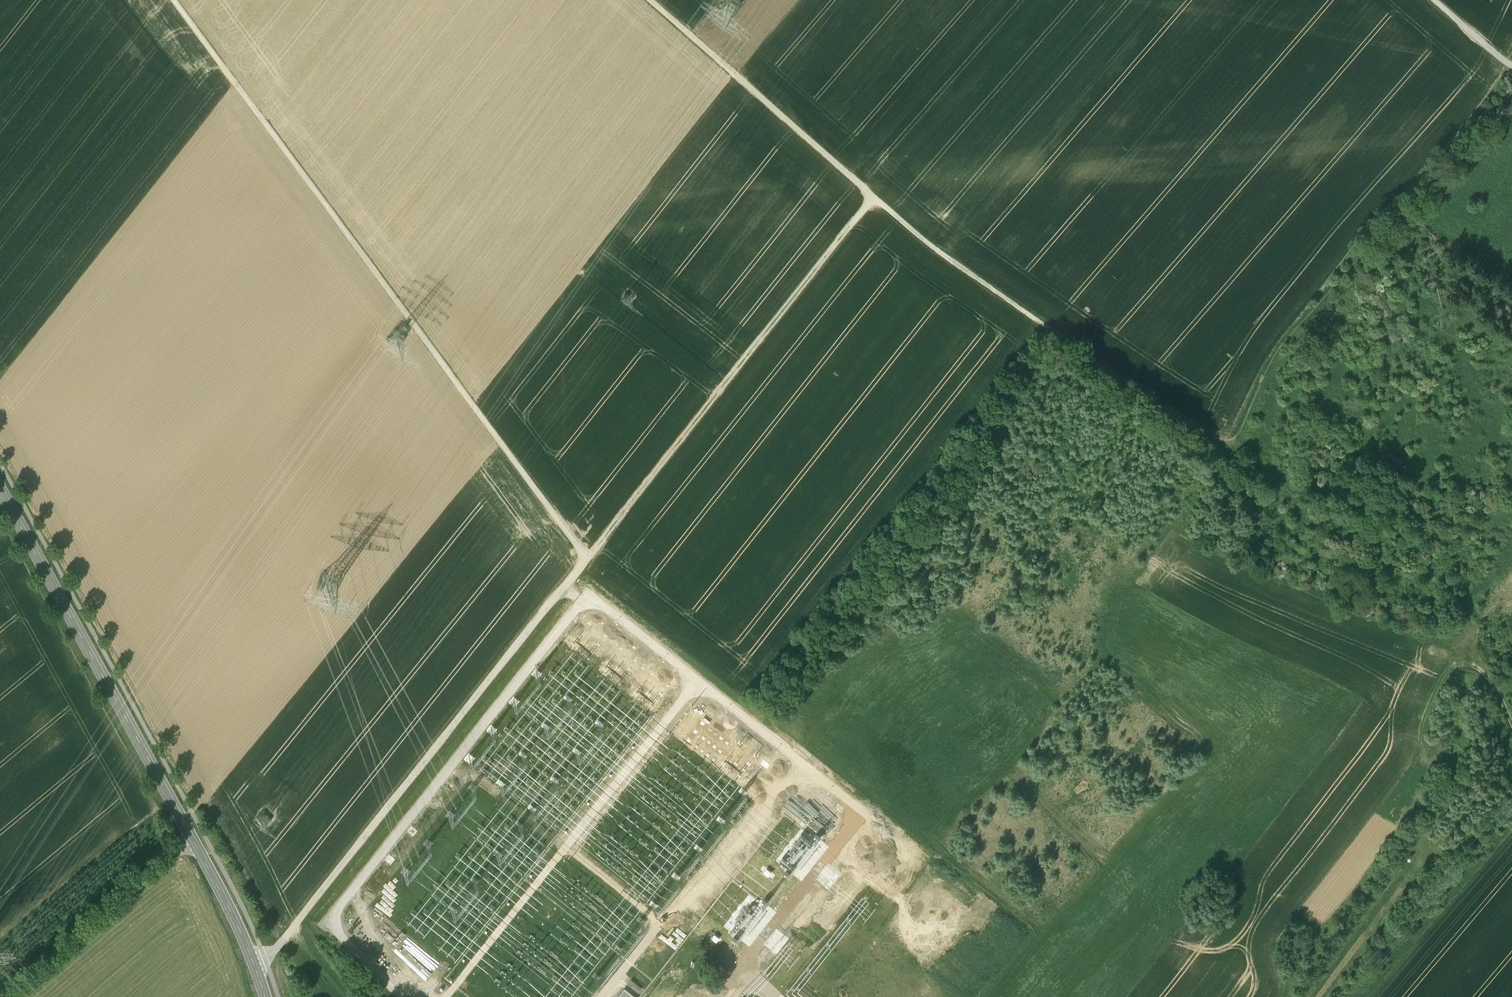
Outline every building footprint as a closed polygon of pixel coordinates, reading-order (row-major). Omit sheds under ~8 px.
[(624,989),(617,996),(634,996),(624,989)]
